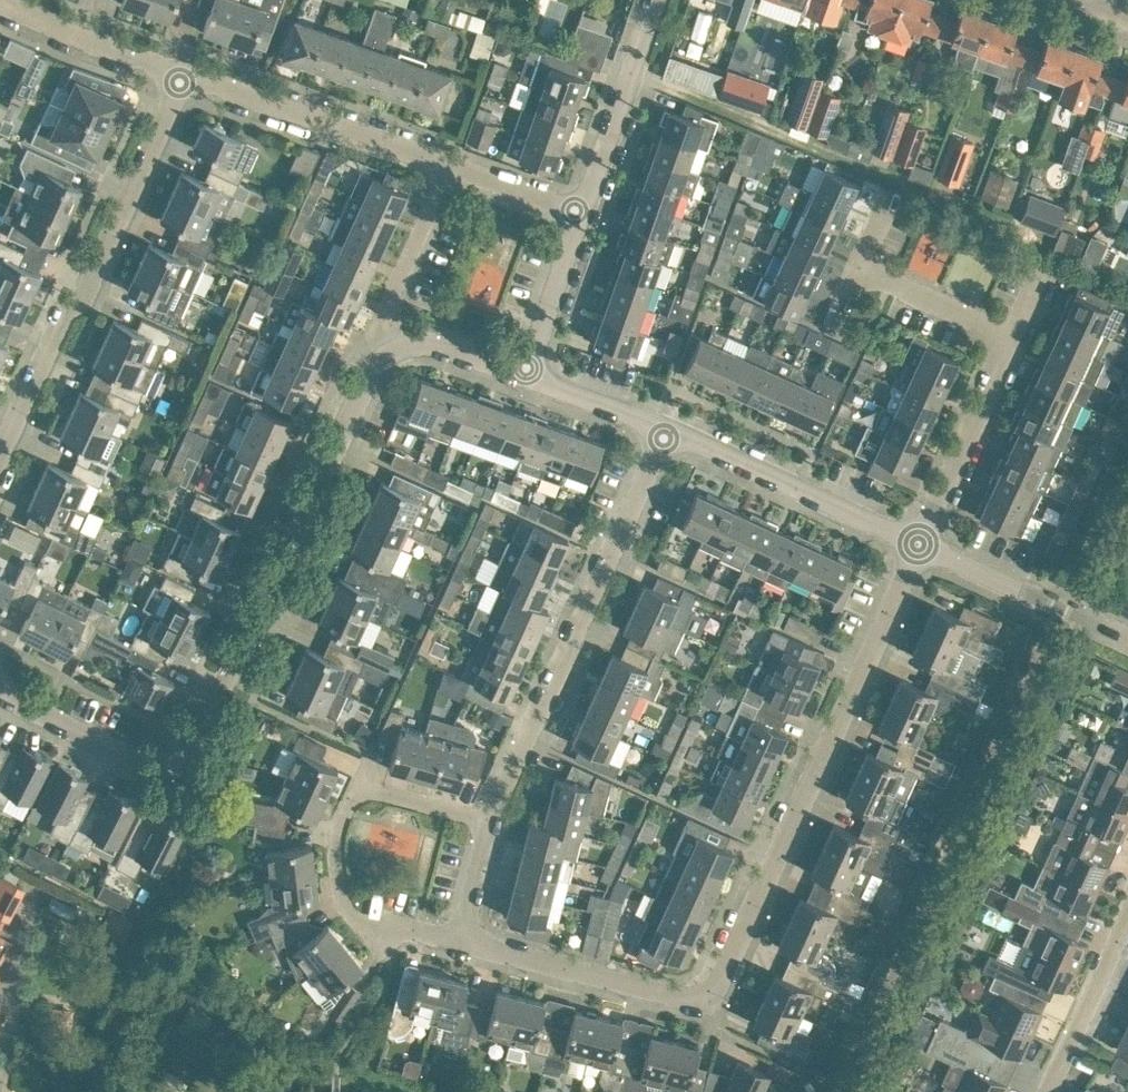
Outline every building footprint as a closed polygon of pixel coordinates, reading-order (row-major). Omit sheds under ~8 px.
[(149,0),(121,0),(121,2),(145,11),(149,0)] [(145,11),(170,19),(176,0),(149,0),(145,11)] [(241,0),(199,0),(198,3),(199,4),(199,3),(211,7),(202,31),(227,39),(241,0)] [(227,39),(252,48),(260,24),(272,28),(271,29),(272,29),(282,0),(241,0),(227,39)] [(432,14),(438,0),(417,0),(414,8),(419,10),(432,14)] [(460,9),(458,13),(452,11),(457,0),(440,0),(435,15),(481,30),(483,22),(485,18),(460,9)] [(741,26),(750,0),(732,0),(731,2),(725,20),(741,26)] [(804,0),(778,0),(802,8),(804,0)] [(843,1),(848,3),(849,0),(804,0),(802,8),(837,20),(837,19),(843,1)] [(900,0),(855,0),(853,5),(857,6),(854,15),(868,21),(866,26),(871,27),(873,32),(882,35),(886,33),(888,33),(893,20),(900,0)] [(939,15),(927,10),(930,0),(900,0),(893,20),(888,33),(909,41),(912,35),(917,37),(920,28),(933,33),(939,15)] [(360,82),(386,9),(375,5),(362,42),(343,36),(330,71),(336,74),(335,77),(348,81),(349,78),(360,82)] [(406,5),(404,5),(401,15),(416,20),(419,10),(414,8),(406,5)] [(978,48),(989,17),(962,7),(957,21),(944,16),(938,34),(959,42),(956,49),(955,52),(955,54),(955,56),(957,60),(958,62),(961,64),(964,65),(971,68),(978,48)] [(397,55),(383,50),(396,13),(386,9),(360,82),(371,86),(370,89),(383,93),(384,90),(390,92),(405,51),(399,49),(397,55)] [(435,34),(439,21),(428,17),(423,30),(435,34)] [(1018,63),(1024,44),(1012,40),(1017,26),(989,17),(978,48),(1004,58),(994,88),(999,90),(994,103),(1005,107),(1010,92),(1021,64),(1018,63)] [(306,63),(318,27),(295,19),(282,58),(299,64),(300,61),(306,63)] [(487,19),(483,29),(496,35),(500,24),(487,19)] [(446,38),(451,25),(439,21),(435,34),(446,38)] [(566,59),(576,62),(600,70),(612,34),(578,23),(566,59)] [(330,71),(343,36),(318,27),(306,63),(311,65),(310,68),(323,73),(324,69),(330,71)] [(477,30),(469,54),(487,59),(494,36),(477,30)] [(29,60),(35,48),(10,37),(5,49),(29,60)] [(498,37),(493,51),(502,54),(509,51),(513,42),(498,37)] [(1063,78),(1074,47),(1047,37),(1042,51),(1029,46),(1023,64),(1021,64),(1010,92),(1005,107),(1015,111),(1021,96),(1031,67),(1063,78)] [(576,62),(566,59),(543,51),(529,47),(518,80),(531,84),(576,100),(579,91),(584,93),(590,78),(573,73),(576,62)] [(1103,92),(1109,74),(1097,70),(1101,56),(1074,47),(1063,78),(1064,79),(1058,97),(1082,106),(1084,99),(1093,102),(1097,90),(1103,92)] [(415,101),(427,65),(424,64),(426,59),(405,51),(390,92),(397,95),(396,98),(408,102),(409,99),(415,101)] [(19,81),(14,93),(27,96),(34,97),(36,92),(36,86),(35,84),(47,58),(33,52),(29,60),(19,81)] [(922,75),(923,75),(928,60),(919,57),(914,72),(911,80),(920,83),(922,75)] [(505,75),(508,66),(494,61),(491,70),(505,75)] [(427,65),(415,101),(421,103),(419,106),(437,112),(450,73),(427,65)] [(105,93),(111,79),(73,66),(64,85),(71,91),(64,107),(108,127),(110,124),(114,126),(120,112),(116,110),(121,100),(105,93)] [(691,86),(717,95),(723,76),(698,66),(691,86)] [(718,96),(760,110),(769,84),(727,69),(718,96)] [(501,84),(505,75),(491,70),(488,79),(501,84)] [(1127,81),(1114,76),(1108,94),(1113,96),(1107,115),(1127,122),(1127,77),(1127,81)] [(806,128),(820,88),(800,81),(786,121),(806,128)] [(573,109),(576,100),(531,84),(523,107),(534,111),(573,125),(578,111),(573,109)] [(826,135),(840,96),(820,88),(806,128),(826,135)] [(701,113),(703,108),(685,101),(681,113),(664,108),(659,122),(664,124),(661,133),(707,149),(718,120),(701,113)] [(893,157),(906,118),(909,109),(888,101),(871,149),(893,157)] [(475,115),(495,123),(499,113),(478,106),(475,115)] [(573,125),(534,111),(523,107),(522,106),(514,129),(526,134),(560,146),(563,137),(568,138),(573,125)] [(102,141),(108,127),(64,107),(57,122),(39,121),(30,140),(70,158),(74,150),(78,152),(80,147),(100,156),(106,142),(102,141)] [(8,134),(14,120),(4,115),(0,123),(0,130),(8,134)] [(487,146),(495,123),(475,115),(466,139),(487,146)] [(906,118),(893,157),(912,165),(913,165),(914,163),(927,126),(906,118)] [(1083,151),(1094,123),(1084,119),(1073,147),(1083,151)] [(209,168),(238,182),(244,169),(232,163),(243,140),(225,131),(224,127),(220,124),(216,123),(211,125),(204,122),(193,146),(216,156),(211,168),(210,167),(209,168)] [(1094,123),(1083,151),(1094,155),(1105,127),(1094,123)] [(954,131),(937,175),(960,183),(976,140),(954,131)] [(707,149),(661,133),(658,142),(653,140),(648,154),(698,171),(706,149),(707,149)] [(560,146),(526,134),(518,157),(522,158),(557,171),(562,156),(557,155),(560,146)] [(30,191),(70,210),(71,209),(74,209),(78,198),(77,196),(81,187),(60,177),(66,164),(27,146),(20,162),(24,175),(36,180),(30,191)] [(296,162),(312,169),(320,151),(303,146),(296,162)] [(748,163),(752,154),(738,149),(734,158),(735,159),(748,163)] [(691,194),(698,171),(648,154),(643,167),(648,169),(645,179),(673,189),(679,191),(679,190),(691,194)] [(762,168),(765,159),(752,154),(748,163),(762,168)] [(748,163),(735,159),(732,167),(728,181),(735,184),(740,170),(745,172),(748,163)] [(760,177),(762,168),(748,163),(745,172),(760,177)] [(314,177),(324,181),(330,168),(320,164),(314,177)] [(814,191),(846,206),(851,196),(855,198),(862,184),(825,167),(814,191)] [(210,212),(224,218),(234,195),(244,199),(262,208),(268,195),(250,187),(238,182),(209,168),(209,169),(210,169),(205,181),(182,170),(171,194),(210,212)] [(981,195),(1008,205),(1018,178),(991,168),(981,195)] [(397,214),(407,192),(361,171),(351,194),(362,199),(397,214)] [(318,194),(324,181),(314,177),(308,189),(318,194)] [(679,191),(673,189),(645,179),(642,187),(637,185),(632,200),(671,213),(679,191)] [(787,179),(778,199),(791,206),(791,207),(841,229),(847,216),(843,213),(846,206),(814,191),(802,185),(801,186),(787,179)] [(66,220),(70,210),(30,191),(16,221),(13,220),(7,235),(34,247),(40,234),(56,241),(60,233),(63,233),(67,222),(66,220)] [(717,193),(714,202),(728,207),(731,198),(717,193)] [(224,218),(210,212),(171,194),(160,218),(183,228),(178,239),(177,239),(177,240),(206,253),(211,241),(213,242),(224,218)] [(1028,195),(1019,219),(1055,232),(1061,216),(1064,208),(1028,195)] [(397,214),(362,199),(352,221),(387,236),(397,214)] [(746,213),(749,204),(736,199),(733,209),(746,213)] [(663,236),(671,213),(632,200),(627,212),(632,214),(629,225),(663,236)] [(714,202),(711,212),(724,216),(728,207),(714,202)] [(835,242),(841,229),(791,207),(781,228),(826,249),(830,240),(835,242)] [(300,208),(294,220),(304,225),(310,212),(300,208)] [(743,222),(746,213),(733,209),(730,218),(743,222)] [(377,258),(387,236),(341,216),(331,238),(343,243),(377,258)] [(298,238),(304,225),(294,220),(288,233),(298,238)] [(663,236),(629,225),(626,233),(621,231),(616,245),(621,247),(659,259),(666,262),(674,240),(663,236)] [(826,249),(781,228),(777,226),(767,248),(784,256),(821,273),(827,259),(822,257),(826,249)] [(1060,232),(1059,232),(1052,249),(1076,259),(1085,238),(1062,228),(1060,232)] [(730,260),(734,249),(739,237),(725,232),(721,245),(720,245),(717,255),(730,260)] [(1094,271),(1098,261),(1098,260),(1106,240),(1091,234),(1079,265),(1094,271)] [(711,253),(714,242),(702,238),(698,249),(711,253)] [(31,296),(42,273),(33,269),(18,262),(24,251),(25,251),(25,250),(0,239),(0,282),(31,296)] [(200,266),(206,253),(177,240),(176,241),(177,241),(172,252),(149,242),(138,266),(191,290),(202,267),(200,266)] [(367,280),(377,258),(343,243),(333,265),(367,280)] [(651,283),(659,259),(621,247),(616,260),(621,262),(618,271),(651,283)] [(708,261),(711,253),(698,249),(696,257),(708,261)] [(274,264),(284,269),(290,256),(280,251),(274,264)] [(727,268),(730,260),(717,255),(714,264),(727,268)] [(815,285),(821,273),(784,256),(774,277),(774,278),(806,293),(810,283),(815,285)] [(278,281),(284,269),(274,264),(264,286),(268,288),(279,293),(284,283),(278,281)] [(357,302),(367,280),(333,265),(323,286),(357,302)] [(181,313),(191,290),(138,266),(127,289),(150,300),(145,311),(144,311),(144,312),(173,325),(179,312),(181,313)] [(643,306),(651,283),(618,271),(615,280),(610,278),(605,292),(643,306)] [(806,293),(774,278),(774,277),(764,273),(753,295),(801,317),(801,316),(807,303),(802,301),(806,293)] [(239,304),(250,279),(238,274),(227,299),(239,304)] [(268,288),(264,286),(254,281),(244,303),(254,308),(259,296),(264,298),(268,288)] [(31,296),(0,282),(0,311),(20,320),(31,296)] [(686,284),(682,294),(695,299),(698,288),(686,284)] [(1111,338),(1112,337),(1124,311),(1110,304),(1112,299),(1079,284),(1075,292),(1071,290),(1064,304),(1069,306),(1065,316),(1108,336),(1111,338)] [(347,324),(357,302),(323,286),(318,296),(307,291),(301,303),(337,319),(336,320),(337,320),(341,322),(347,324)] [(635,329),(643,306),(605,292),(600,305),(605,307),(602,317),(635,329)] [(738,309),(743,297),(735,293),(729,305),(738,309)] [(692,307),(695,299),(682,294),(679,303),(692,307)] [(747,313),(752,301),(743,297),(738,309),(747,313)] [(337,319),(301,303),(292,299),(282,321),(292,326),(327,341),(331,332),(336,334),(341,322),(337,320),(336,320),(337,319)] [(254,308),(244,303),(238,316),(248,320),(254,308)] [(779,313),(773,325),(782,329),(788,317),(787,317),(779,313)] [(894,321),(881,315),(877,324),(890,330),(894,321)] [(185,352),(191,339),(141,316),(141,317),(142,318),(137,329),(114,318),(103,342),(154,366),(165,342),(185,352)] [(482,328),(494,333),(498,320),(486,316),(482,328)] [(1098,358),(1108,336),(1065,316),(1061,324),(1056,322),(1050,335),(1098,358)] [(635,329),(602,317),(599,325),(594,323),(589,338),(642,356),(650,334),(635,329)] [(788,317),(782,329),(792,334),(797,322),(796,321),(788,317)] [(803,339),(808,327),(797,322),(792,334),(803,339)] [(317,363),(327,341),(292,326),(288,335),(277,330),(272,342),(317,363)] [(727,334),(726,334),(712,327),(707,338),(690,331),(681,357),(688,360),(682,373),(696,379),(698,374),(706,378),(721,345),(722,345),(727,334)] [(808,327),(803,339),(825,349),(830,336),(808,327)] [(679,344),(683,335),(669,330),(665,339),(679,344)] [(224,347),(234,351),(240,339),(230,334),(224,347)] [(1103,360),(1098,358),(1050,335),(1044,348),(1049,350),(1044,360),(1089,381),(1093,383),(1103,360)] [(834,354),(840,341),(830,336),(825,349),(834,354)] [(676,353),(679,344),(665,339),(662,348),(676,353)] [(9,344),(0,340),(0,363),(9,344)] [(138,401),(154,366),(103,342),(92,366),(115,376),(110,388),(109,387),(109,388),(138,401)] [(307,385),(317,363),(272,342),(262,364),(307,385)] [(750,397),(771,352),(750,343),(744,355),(743,355),(725,392),(740,399),(742,394),(750,397)] [(914,367),(952,384),(958,371),(953,368),(957,359),(925,344),(914,367)] [(743,355),(722,345),(721,345),(706,378),(716,382),(714,387),(725,392),(743,355)] [(224,347),(218,360),(228,364),(236,368),(242,355),(234,351),(224,347)] [(769,412),(792,362),(771,352),(750,397),(760,402),(757,407),(769,412)] [(857,368),(868,373),(873,362),(862,357),(857,368)] [(1093,383),(1089,381),(1044,360),(1041,368),(1036,365),(1030,379),(1067,397),(1081,403),(1082,402),(1083,403),(1093,383)] [(808,385),(803,382),(804,379),(806,378),(801,365),(800,365),(792,362),(769,412),(783,419),(786,414),(793,417),(808,385)] [(952,384),(914,367),(906,363),(901,375),(895,377),(892,383),(937,404),(941,394),(946,397),(952,384)] [(297,407),(307,385),(262,364),(250,391),(261,396),(263,392),(297,407)] [(865,380),(868,373),(857,368),(854,375),(865,380)] [(831,410),(844,382),(816,369),(808,385),(793,417),(803,422),(801,427),(815,433),(827,408),(831,410)] [(431,422),(444,386),(421,377),(416,390),(409,388),(394,421),(405,424),(409,414),(431,422)] [(198,405),(207,410),(213,397),(215,398),(221,384),(219,383),(209,379),(203,393),(198,405)] [(1072,424),(1081,403),(1067,397),(1030,379),(1024,391),(1029,394),(1024,404),(1071,425),(1072,424)] [(192,392),(195,385),(186,381),(183,388),(192,392)] [(933,412),(937,404),(892,383),(890,388),(892,393),(886,406),(895,410),(894,411),(931,428),(938,414),(933,412)] [(1122,384),(1117,394),(1127,399),(1127,386),(1122,384)] [(450,440),(454,430),(466,394),(444,386),(431,422),(427,432),(450,440)] [(85,392),(81,390),(70,414),(109,432),(115,418),(127,424),(132,413),(132,414),(138,401),(109,388),(108,389),(109,389),(104,401),(85,392)] [(476,438),(489,402),(466,394),(454,430),(476,438)] [(1127,405),(1127,399),(1117,394),(1115,400),(1108,414),(1108,413),(1107,415),(1125,424),(1126,423),(1121,420),(1127,406),(1127,405)] [(257,405),(259,401),(251,398),(245,400),(235,422),(246,427),(280,443),(291,420),(257,405)] [(837,412),(850,417),(855,407),(842,401),(837,412)] [(499,446),(512,410),(489,402),(476,438),(499,446)] [(1061,447),(1071,425),(1024,404),(1021,411),(1016,409),(1010,423),(1014,425),(1061,447)] [(201,422),(207,410),(198,405),(192,418),(201,422)] [(522,454),(534,418),(512,410),(499,446),(522,454)] [(926,440),(931,428),(894,411),(884,433),(917,447),(921,438),(926,440)] [(847,424),(850,417),(837,412),(834,418),(847,424)] [(121,437),(109,432),(70,414),(59,437),(82,448),(77,459),(76,459),(76,460),(105,473),(121,437)] [(1115,446),(1125,424),(1107,415),(1101,426),(1107,430),(1102,440),(1115,446)] [(517,467),(540,475),(557,426),(534,418),(522,454),(517,467)] [(1051,468),(1061,447),(1014,425),(1009,438),(1014,440),(1009,449),(1055,470),(1051,468)] [(567,470),(580,434),(557,426),(540,475),(562,483),(567,470)] [(917,447),(884,433),(869,426),(857,452),(873,459),(875,455),(911,472),(918,458),(913,456),(917,447)] [(188,427),(178,449),(187,454),(198,458),(208,436),(188,427)] [(270,465),(280,443),(246,427),(236,449),(270,465)] [(580,434),(567,470),(590,479),(603,443),(580,434)] [(1112,452),(1115,446),(1102,440),(1099,446),(1112,452)] [(270,465),(236,449),(224,444),(214,465),(260,487),(270,465)] [(182,465),(187,454),(178,449),(165,476),(179,482),(186,467),(182,465)] [(1045,491),(1055,470),(1009,449),(1005,458),(1001,455),(994,469),(1041,491),(1042,489),(1045,491)] [(147,450),(140,466),(157,474),(164,458),(147,450)] [(415,475),(421,462),(395,450),(389,463),(415,475)] [(99,486),(105,473),(76,460),(75,460),(76,461),(71,472),(48,462),(37,485),(76,503),(87,480),(99,486)] [(421,462),(415,475),(423,479),(429,466),(421,462)] [(250,509),(260,487),(214,465),(203,488),(216,493),(250,509)] [(1031,512),(1041,491),(994,469),(989,481),(993,483),(989,493),(1031,512)] [(1090,486),(1095,477),(1082,471),(1078,481),(1090,486)] [(455,493),(460,484),(447,478),(443,488),(455,493)] [(424,528),(424,527),(431,513),(416,507),(421,498),(382,480),(371,504),(424,528)] [(455,493),(468,499),(478,504),(482,493),(485,484),(476,480),(472,489),(460,484),(455,493)] [(1087,495),(1090,486),(1078,481),(1074,489),(1087,495)] [(503,503),(508,493),(485,483),(485,484),(482,493),(490,497),(503,503)] [(97,535),(80,527),(89,509),(76,503),(37,485),(26,509),(50,519),(44,531),(43,530),(43,531),(89,552),(97,535)] [(440,492),(432,489),(427,501),(435,504),(440,492)] [(702,534),(719,496),(708,491),(705,496),(696,491),(691,501),(681,496),(671,519),(702,534)] [(508,493),(503,503),(516,509),(520,499),(508,493)] [(1021,534),(1031,512),(989,493),(985,501),(980,499),(974,513),(1021,534)] [(191,536),(230,553),(241,530),(218,519),(223,508),(224,508),(224,507),(195,494),(189,507),(202,512),(191,536)] [(719,553),(738,511),(732,508),(734,503),(719,496),(702,534),(697,543),(719,553)] [(489,518),(495,505),(485,501),(479,514),(489,518)] [(433,531),(424,527),(424,528),(371,504),(360,527),(399,545),(405,531),(428,542),(428,541),(432,532),(433,531)] [(542,505),(536,518),(545,522),(551,509),(542,505)] [(545,522),(570,534),(576,521),(551,509),(545,522)] [(739,566),(745,554),(762,516),(751,511),(749,516),(738,511),(719,553),(717,556),(739,566)] [(1070,530),(1074,521),(1062,515),(1058,524),(1070,530)] [(767,564),(782,531),(775,528),(777,523),(762,516),(745,554),(767,564)] [(568,539),(533,523),(521,517),(511,540),(558,561),(568,539)] [(7,519),(2,530),(9,534),(17,531),(20,524),(7,519)] [(1066,538),(1070,530),(1058,524),(1054,532),(1066,538)] [(389,567),(399,545),(360,527),(350,551),(376,562),(370,575),(401,589),(407,576),(389,567)] [(178,530),(162,566),(192,579),(192,578),(191,578),(196,566),(219,577),(230,553),(191,536),(178,530)] [(783,586),(789,574),(807,537),(795,531),(793,536),(782,531),(767,564),(761,576),(783,586)] [(432,532),(428,541),(447,549),(446,553),(454,557),(459,544),(451,541),(432,532)] [(465,545),(474,550),(480,537),(471,533),(465,545)] [(811,584),(826,551),(819,548),(821,543),(807,537),(789,574),(811,584)] [(558,561),(511,540),(508,539),(498,561),(548,583),(558,561)] [(469,562),(474,550),(465,545),(459,558),(469,562)] [(841,609),(855,578),(845,574),(853,558),(839,551),(837,556),(826,551),(811,584),(834,594),(830,604),(841,609)] [(683,580),(688,567),(662,555),(656,568),(683,580)] [(128,556),(118,577),(133,584),(143,563),(128,556)] [(33,576),(38,566),(25,560),(14,582),(0,575),(0,610),(6,598),(18,603),(17,604),(18,605),(33,576)] [(538,604),(548,583),(498,561),(489,582),(499,587),(548,610),(548,609),(538,604)] [(703,589),(708,576),(701,573),(695,585),(703,589)] [(148,609),(198,634),(210,611),(188,599),(193,588),(194,589),(195,588),(166,574),(160,586),(154,583),(143,606),(148,609)] [(395,602),(401,589),(370,575),(365,587),(339,575),(328,599),(367,616),(381,623),(391,600),(395,602)] [(684,628),(688,618),(692,609),(691,605),(697,593),(658,575),(652,587),(644,583),(634,605),(684,628)] [(62,606),(68,594),(33,576),(18,605),(19,605),(19,604),(30,610),(19,632),(42,644),(62,606)] [(445,589),(455,593),(460,581),(451,576),(445,589)] [(712,593),(718,581),(708,576),(703,589),(712,593)] [(411,587),(409,592),(417,596),(420,591),(411,587)] [(538,632),(548,610),(499,587),(489,610),(503,616),(538,632)] [(449,606),(455,593),(445,589),(439,602),(449,606)] [(1120,610),(1127,614),(1127,592),(1120,610)] [(103,611),(101,610),(107,599),(96,593),(90,605),(68,594),(62,606),(42,644),(65,656),(77,633),(88,639),(87,640),(88,640),(95,626),(103,611)] [(746,610),(752,596),(745,593),(739,606),(746,610)] [(755,614),(761,600),(752,596),(746,610),(755,614)] [(356,640),(367,616),(328,599),(317,622),(356,640)] [(476,604),(466,626),(479,631),(528,653),(538,632),(503,616),(489,610),(476,604)] [(673,651),(684,628),(634,605),(624,628),(632,632),(626,644),(659,659),(664,647),(673,651)] [(934,605),(924,628),(976,653),(983,639),(979,637),(983,628),(992,632),(997,619),(968,606),(970,607),(965,619),(934,605)] [(776,606),(769,620),(779,625),(785,611),(776,606)] [(148,609),(130,644),(159,658),(158,657),(164,646),(187,658),(198,634),(148,609)] [(790,629),(796,616),(789,613),(783,626),(790,629)] [(818,642),(824,629),(796,616),(790,629),(818,642)] [(425,633),(435,637),(440,624),(431,620),(425,633)] [(95,626),(88,640),(105,649),(105,650),(118,656),(117,658),(121,670),(125,673),(120,683),(124,686),(142,695),(141,695),(143,699),(146,702),(151,704),(155,702),(156,702),(162,705),(175,681),(152,670),(157,659),(158,659),(159,658),(130,644),(111,634),(95,626)] [(816,647),(781,631),(773,628),(757,662),(765,666),(808,685),(818,663),(810,659),(816,647)] [(973,667),(979,654),(976,653),(924,628),(912,653),(942,667),(936,679),(935,678),(935,679),(964,692),(970,678),(965,676),(970,665),(973,667)] [(481,632),(471,654),(473,655),(518,675),(528,653),(479,631),(481,632)] [(728,632),(722,645),(735,651),(741,638),(728,632)] [(429,650),(435,637),(425,633),(419,645),(429,650)] [(355,654),(365,659),(387,669),(388,669),(393,659),(394,655),(362,640),(355,654)] [(665,662),(659,659),(626,644),(621,656),(612,652),(602,675),(637,691),(653,698),(662,678),(661,676),(658,675),(665,662)] [(365,659),(355,654),(336,646),(331,657),(306,646),(295,670),(347,693),(349,694),(365,659)] [(518,675),(473,655),(471,654),(460,676),(469,680),(507,698),(518,675)] [(393,659),(388,669),(400,675),(405,664),(393,659)] [(808,685),(765,666),(757,662),(741,697),(784,716),(789,704),(797,708),(808,685)] [(1118,666),(1110,682),(1127,690),(1127,671),(1118,666)] [(336,716),(347,693),(295,670),(285,694),(309,705),(304,717),(332,729),(338,717),(336,716)] [(627,713),(637,691),(602,675),(592,697),(627,713)] [(901,678),(890,702),(926,719),(931,707),(939,711),(948,708),(951,701),(970,710),(976,697),(964,692),(936,679),(935,679),(930,691),(901,678)] [(507,698),(469,680),(463,693),(494,707),(502,711),(507,698)] [(707,682),(699,700),(717,708),(725,690),(707,682)] [(617,735),(627,713),(592,697),(582,719),(617,735)] [(778,728),(784,716),(741,697),(726,732),(776,754),(786,732),(778,728)] [(890,702),(879,726),(895,734),(891,741),(896,743),(912,751),(910,755),(931,765),(950,774),(955,762),(936,752),(927,748),(924,746),(926,742),(923,733),(920,732),(923,726),(926,719),(890,702)] [(494,707),(488,721),(500,727),(506,713),(502,711),(494,707)] [(1122,707),(1116,720),(1127,726),(1127,710),(1122,707)] [(411,777),(425,731),(401,724),(404,712),(390,709),(377,738),(395,743),(388,767),(411,773),(410,777),(411,777)] [(681,738),(691,743),(701,720),(691,715),(681,738)] [(1051,733),(1065,740),(1073,723),(1059,716),(1051,733)] [(425,731),(411,777),(424,781),(425,777),(430,778),(429,782),(434,784),(435,784),(436,780),(435,780),(447,737),(454,724),(433,718),(429,732),(425,731)] [(673,718),(667,732),(677,736),(683,723),(673,718)] [(617,735),(582,719),(572,741),(580,745),(574,757),(600,769),(601,769),(614,775),(630,741),(617,735)] [(363,720),(352,733),(363,742),(374,729),(363,720)] [(435,780),(436,780),(459,787),(463,773),(478,777),(486,748),(471,744),(474,734),(472,729),(454,724),(447,737),(435,780)] [(667,757),(677,736),(667,732),(661,743),(656,741),(651,750),(667,757)] [(726,732),(715,754),(720,756),(766,777),(776,754),(726,732)] [(285,775),(326,793),(337,768),(320,760),(327,746),(299,733),(292,748),(297,750),(285,775)] [(681,764),(691,743),(681,738),(671,759),(681,764)] [(1100,739),(1093,754),(1125,768),(1127,770),(1127,747),(1126,750),(1100,739)] [(8,747),(0,743),(0,764),(8,747)] [(0,764),(0,807),(2,808),(10,791),(31,801),(52,758),(36,750),(35,752),(24,746),(20,753),(8,747),(0,764)] [(905,754),(900,765),(867,750),(857,774),(904,796),(909,785),(910,786),(916,773),(925,777),(931,765),(910,755),(902,751),(901,752),(905,754)] [(1125,768),(1093,754),(1077,789),(1078,789),(1077,791),(1127,815),(1127,785),(1119,781),(1125,768)] [(756,798),(766,777),(720,756),(710,777),(756,798)] [(665,799),(681,764),(671,759),(655,794),(665,799)] [(68,842),(94,791),(83,785),(87,778),(75,772),(76,770),(60,762),(38,805),(58,815),(49,832),(60,837),(68,842)] [(611,780),(597,774),(572,762),(564,779),(555,776),(549,802),(585,811),(586,810),(602,814),(611,780)] [(857,774),(845,799),(875,813),(870,824),(897,837),(910,842),(916,829),(895,819),(905,797),(904,796),(857,774)] [(314,818),(326,793),(285,775),(274,800),(314,818)] [(740,833),(756,798),(710,777),(710,778),(721,783),(715,796),(701,789),(687,794),(682,792),(677,804),(740,833)] [(77,857),(81,848),(87,851),(96,834),(116,845),(138,802),(122,794),(121,795),(109,789),(106,796),(94,791),(68,842),(64,851),(77,857)] [(1127,821),(1127,815),(1077,791),(1067,814),(1065,817),(1056,813),(1051,823),(1061,827),(1094,843),(1100,830),(1120,839),(1127,821)] [(240,794),(235,820),(255,823),(285,828),(288,811),(289,807),(274,800),(240,794)] [(530,822),(580,834),(585,811),(549,802),(543,823),(530,820),(530,822)] [(185,825),(169,817),(168,819),(156,813),(153,820),(141,814),(115,865),(135,875),(143,858),(164,868),(185,825)] [(199,815),(197,828),(211,830),(213,817),(199,815)] [(730,834),(704,822),(688,815),(681,831),(696,838),(687,858),(722,873),(732,850),(724,846),(730,834)] [(615,843),(625,848),(636,824),(627,820),(621,830),(615,843)] [(580,834),(530,822),(524,845),(574,857),(580,834)] [(253,836),(252,838),(282,843),(285,828),(255,823),(253,836)] [(897,837),(870,824),(864,837),(834,823),(823,847),(871,870),(881,874),(897,837)] [(1089,852),(1094,843),(1061,827),(1055,840),(1053,839),(1042,863),(1097,889),(1108,864),(1088,855),(1089,852)] [(627,856),(636,861),(647,839),(637,834),(632,844),(627,856)] [(605,865),(615,870),(625,848),(615,843),(611,852),(605,865)] [(270,877),(314,872),(310,844),(266,849),(270,877)] [(518,868),(555,877),(569,880),(574,858),(574,857),(524,845),(518,868)] [(1000,845),(994,858),(1003,862),(1009,849),(1000,845)] [(817,874),(842,885),(837,897),(864,910),(865,907),(870,897),(860,893),(871,870),(823,847),(812,872),(817,874)] [(52,872),(59,858),(45,851),(38,865),(52,872)] [(722,873),(687,858),(675,852),(665,874),(711,896),(722,873)] [(636,861),(627,856),(620,869),(628,873),(630,874),(636,861)] [(65,879),(71,867),(59,861),(53,873),(65,879)] [(1087,912),(1097,889),(1042,863),(1033,884),(1021,879),(1014,894),(1061,915),(1067,903),(1087,912)] [(609,882),(615,870),(605,865),(599,877),(607,881),(609,882)] [(549,900),(555,877),(518,868),(512,890),(549,900)] [(299,905),(298,901),(317,898),(314,872),(270,877),(273,904),(268,904),(259,914),(247,918),(254,939),(272,932),(272,933),(305,919),(299,905)] [(652,893),(651,895),(701,918),(711,896),(665,874),(656,895),(652,893)] [(110,902),(117,888),(104,881),(96,895),(110,902)] [(543,923),(549,900),(512,890),(506,915),(527,920),(523,932),(547,938),(550,925),(543,923)] [(163,902),(163,903),(178,910),(184,897),(168,891),(163,902)] [(1061,915),(1014,894),(1008,891),(1000,909),(1033,924),(1024,944),(1076,968),(1087,943),(1070,935),(1076,922),(1061,915)] [(606,906),(609,897),(597,894),(594,904),(606,906)] [(647,918),(647,919),(691,939),(701,918),(651,895),(642,915),(647,918)] [(864,910),(837,897),(831,910),(801,896),(790,920),(826,937),(837,913),(858,923),(864,910)] [(606,906),(620,909),(622,900),(609,897),(606,906)] [(870,897),(865,907),(878,913),(882,903),(871,898),(870,897)] [(600,934),(606,906),(594,904),(587,931),(600,934)] [(613,937),(620,909),(606,906),(600,934),(613,937)] [(100,929),(124,941),(134,921),(110,909),(100,929)] [(305,919),(272,933),(277,944),(289,939),(293,947),(286,953),(296,977),(310,971),(311,973),(346,944),(328,922),(312,935),(309,931),(310,931),(305,919)] [(641,943),(636,954),(657,963),(662,952),(681,961),(691,939),(647,919),(636,941),(641,943)] [(792,951),(811,959),(805,971),(802,969),(801,970),(810,975),(830,984),(836,970),(831,956),(819,951),(826,937),(790,920),(778,945),(792,951)] [(259,939),(252,944),(255,953),(264,955),(269,950),(267,941),(259,939)] [(346,944),(311,973),(328,993),(362,965),(346,944)] [(1066,990),(1076,968),(1024,944),(1015,962),(1002,957),(994,973),(1028,988),(1033,975),(1066,990)] [(432,1018),(443,976),(419,970),(414,988),(399,984),(387,1032),(388,1033),(389,1032),(395,1033),(404,1031),(411,1024),(414,1014),(432,1018)] [(781,975),(776,973),(764,997),(800,1014),(806,1001),(816,1006),(822,995),(832,1000),(833,1000),(838,987),(830,984),(810,975),(805,986),(781,975)] [(1022,1001),(1028,988),(994,973),(989,986),(1001,992),(990,1015),(990,1016),(1031,1034),(1042,1010),(1022,1001)] [(469,1033),(477,1004),(462,1000),(467,982),(443,976),(432,1018),(448,1022),(444,1037),(448,1047),(465,1051),(469,1033)] [(340,1018),(361,990),(349,981),(329,1010),(340,1018)] [(510,1038),(521,995),(497,989),(492,1008),(477,1004),(469,1033),(485,1037),(486,1032),(510,1038)] [(544,1070),(555,1024),(540,1020),(545,1001),(521,995),(510,1038),(525,1042),(524,1047),(528,1066),(544,1070)] [(795,1026),(800,1014),(764,997),(753,1021),(785,1036),(779,1048),(806,1060),(812,1047),(807,1045),(810,1038),(808,1032),(795,1026)] [(559,1074),(571,1054),(588,1058),(599,1015),(596,1014),(596,1012),(587,1009),(586,1012),(574,1009),(570,1027),(555,1024),(544,1070),(559,1074)] [(938,1021),(922,1013),(916,1026),(932,1034),(997,1064),(1003,1050),(1019,1057),(1020,1057),(1031,1034),(990,1016),(990,1015),(978,1009),(970,1026),(965,1024),(964,1028),(940,1017),(938,1021)] [(620,1090),(621,1091),(633,1044),(618,1040),(622,1021),(599,1015),(588,1058),(601,1062),(604,1062),(600,1078),(604,1086),(620,1090)] [(1118,1047),(1127,1052),(1127,1027),(1118,1047)] [(675,1040),(651,1034),(647,1047),(633,1044),(621,1091),(620,1090),(620,1091),(645,1091),(647,1091),(653,1091),(661,1091),(663,1083),(664,1083),(675,1040)] [(1008,1083),(992,1075),(997,1064),(932,1034),(925,1049),(950,1061),(940,1082),(957,1089),(963,1091),(1004,1091),(1008,1083)] [(707,1082),(711,1069),(694,1064),(699,1046),(675,1040),(664,1083),(678,1086),(677,1091),(705,1091),(707,1082)] [(1117,1054),(1110,1066),(1127,1075),(1127,1059),(1117,1054)] [(705,1091),(763,1091),(764,1089),(762,1088),(768,1074),(738,1060),(725,1087),(707,1082),(705,1091)] [(444,1065),(440,1080),(455,1084),(459,1069),(444,1065)] [(506,1086),(496,1083),(494,1091),(505,1091),(506,1086)]
